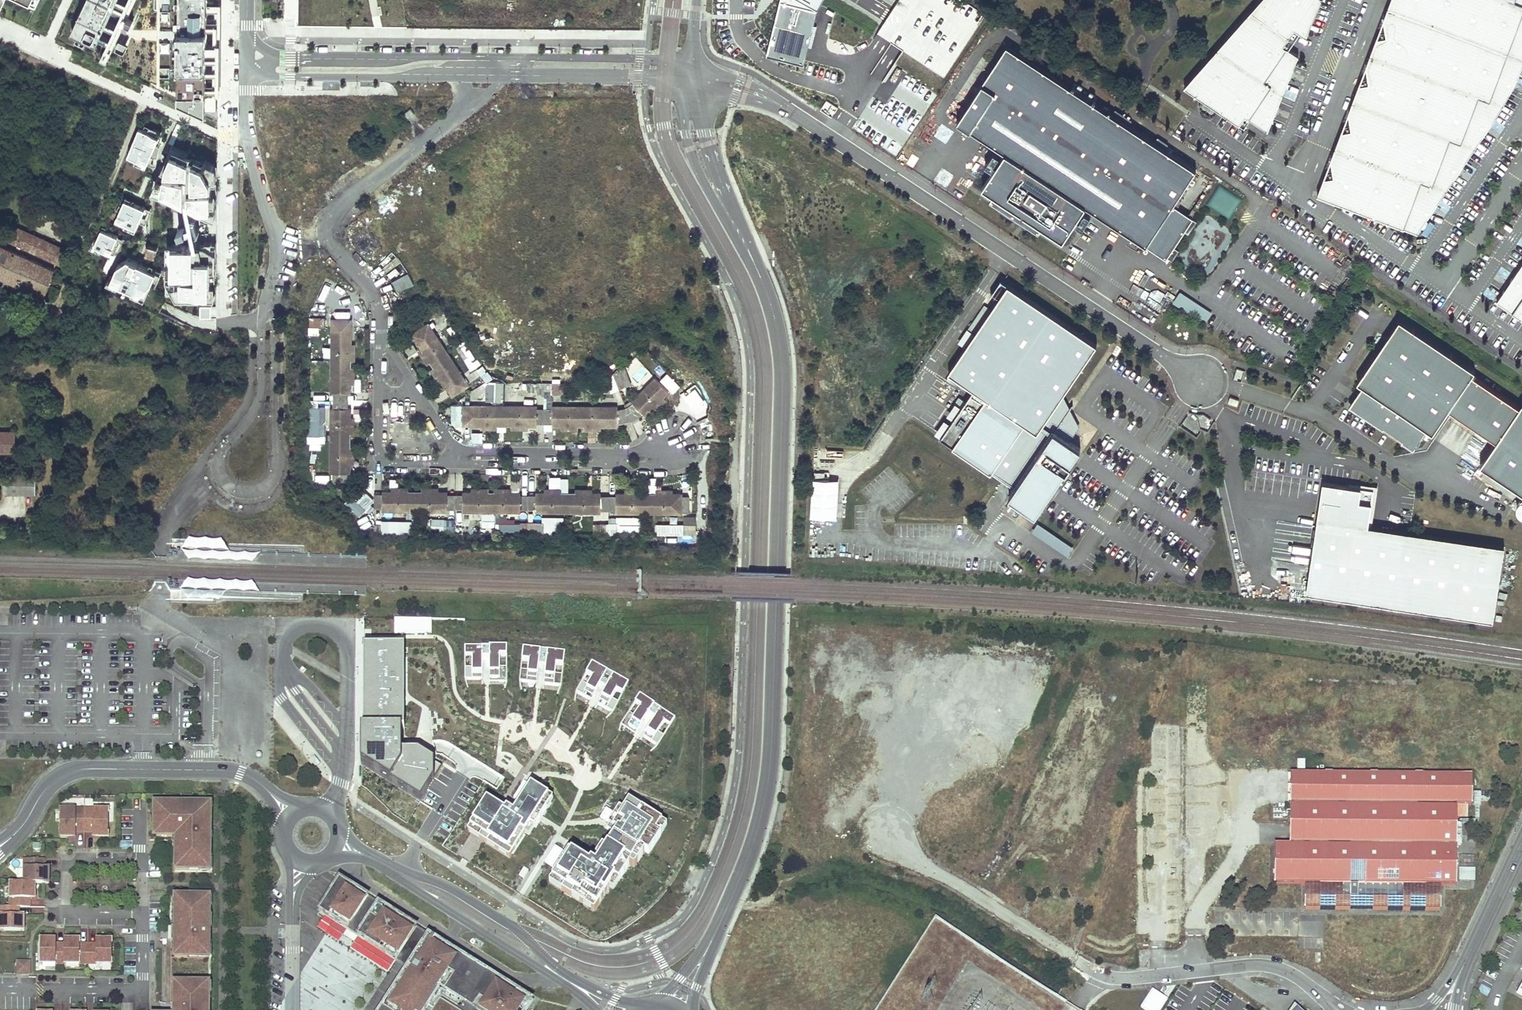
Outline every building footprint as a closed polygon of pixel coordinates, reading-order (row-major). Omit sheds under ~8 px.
[(72,26),(98,37),(98,35),(115,0),(84,0),(72,26)] [(98,35),(108,40),(101,54),(108,57),(134,0),(115,0),(98,35)] [(176,99),(207,112),(207,104),(208,0),(177,0),(176,99)] [(211,0),(208,0),(207,104),(217,104),(217,92),(221,92),(222,0),(211,0)] [(770,41),(767,54),(804,64),(805,60),(819,0),(780,0),(770,41)] [(1299,55),(1284,44),(1295,28),(1306,36),(1321,0),(1260,0),(1184,86),(1195,94),(1205,100),(1217,108),(1240,123),(1245,115),(1268,130),(1299,55)] [(1318,192),(1317,194),(1417,236),(1492,122),(1504,104),(1511,89),(1516,80),(1521,67),(1521,0),(1391,0),(1384,18),(1387,35),(1377,37),(1366,65),(1369,82),(1359,84),(1348,112),(1351,129),(1341,130),(1331,158),(1334,175),(1324,177),(1318,192)] [(1387,35),(1384,18),(1377,37),(1387,35)] [(1299,55),(1306,36),(1295,28),(1284,44),(1299,55)] [(1195,170),(1006,45),(955,121),(1003,153),(1083,206),(1144,246),(1172,204),(1195,170)] [(115,56),(113,61),(127,67),(129,61),(115,56)] [(1369,82),(1366,65),(1359,84),(1369,82)] [(1217,108),(1205,100),(1201,106),(1213,114),(1217,108)] [(1351,129),(1348,112),(1341,130),(1351,129)] [(152,132),(140,127),(128,154),(132,156),(145,161),(148,162),(151,154),(156,143),(158,144),(160,140),(158,138),(159,135),(152,132)] [(158,144),(156,143),(151,154),(157,157),(160,144),(158,144)] [(177,146),(175,151),(187,156),(189,152),(177,146)] [(170,149),(162,169),(166,171),(168,161),(173,150),(170,149)] [(175,151),(173,150),(168,161),(166,171),(163,188),(177,195),(186,200),(189,200),(189,202),(200,208),(212,208),(212,201),(212,188),(217,188),(217,183),(212,183),(212,178),(205,164),(193,159),(195,154),(189,152),(187,156),(175,151)] [(1083,206),(1003,153),(980,188),(1060,241),(1083,206)] [(132,156),(130,160),(144,166),(145,161),(132,156)] [(1334,175),(1331,158),(1324,177),(1334,175)] [(207,160),(205,164),(212,178),(217,178),(217,169),(212,169),(212,165),(207,160)] [(1218,185),(1208,206),(1231,217),(1241,196),(1218,185)] [(177,195),(163,188),(161,192),(175,199),(177,195)] [(145,207),(125,198),(124,202),(120,210),(116,218),(130,224),(136,227),(140,220),(142,215),(145,207)] [(189,200),(186,200),(191,224),(185,226),(187,231),(192,230),(195,245),(201,245),(201,241),(197,241),(189,202),(189,200)] [(1193,218),(1172,204),(1144,246),(1165,260),(1193,218)] [(200,208),(200,210),(216,218),(217,208),(212,208),(200,208)] [(116,218),(114,223),(128,229),(130,224),(116,218)] [(69,251),(9,223),(3,237),(63,264),(69,251)] [(102,228),(95,244),(99,246),(111,251),(118,235),(110,231),(102,228)] [(118,235),(111,251),(117,254),(124,238),(118,235)] [(206,242),(203,246),(213,251),(212,256),(217,256),(218,247),(213,247),(213,242),(206,242)] [(148,243),(146,253),(156,256),(158,246),(148,243)] [(22,256),(0,245),(0,275),(45,297),(54,270),(22,256)] [(195,245),(172,245),(172,247),(172,263),(172,276),(179,288),(192,290),(192,295),(199,295),(199,290),(211,291),(211,286),(216,286),(217,279),(212,279),(212,261),(217,261),(217,256),(212,256),(213,251),(203,246),(201,245),(195,245)] [(99,246),(97,250),(109,256),(111,251),(99,246)] [(128,257),(118,265),(113,275),(111,280),(127,287),(125,291),(132,295),(134,290),(140,293),(152,282),(157,271),(128,257)] [(1497,301),(1521,318),(1521,263),(1497,301)] [(397,291),(414,284),(408,272),(392,279),(397,291)] [(113,275),(111,274),(106,283),(125,291),(127,287),(111,280),(113,275)] [(179,288),(172,276),(167,276),(167,285),(179,288)] [(140,293),(138,297),(143,300),(152,282),(140,293)] [(1095,345),(1006,285),(946,373),(972,390),(1023,424),(1035,433),(1062,393),(1095,345)] [(199,290),(199,295),(216,296),(216,286),(211,286),(211,291),(199,290)] [(1159,312),(1172,294),(1162,287),(1150,306),(1159,312)] [(1207,323),(1214,311),(1179,291),(1172,302),(1207,323)] [(211,306),(200,306),(200,317),(211,318),(211,306)] [(310,316),(309,327),(325,328),(325,317),(310,316)] [(331,319),(331,327),(350,328),(350,320),(331,319)] [(1399,319),(1357,383),(1362,387),(1358,394),(1359,394),(1350,407),(1376,424),(1375,424),(1414,450),(1427,430),(1433,433),(1449,410),(1496,442),(1481,465),(1521,493),(1521,403),(1520,406),(1472,374),(1475,370),(1399,319)] [(416,341),(432,330),(427,323),(412,334),(416,341)] [(331,393),(350,393),(350,379),(353,379),(353,367),(350,367),(350,361),(353,361),(353,349),(350,349),(350,328),(331,327),(331,393)] [(440,378),(448,390),(463,379),(432,330),(416,341),(424,352),(421,354),(428,364),(430,362),(434,368),(431,369),(437,379),(440,378)] [(411,355),(418,351),(412,344),(406,348),(411,355)] [(673,392),(680,385),(667,372),(660,379),(673,392)] [(631,398),(644,412),(654,402),(656,404),(665,396),(663,393),(668,388),(655,374),(631,398)] [(468,386),(463,379),(448,390),(452,397),(468,386)] [(486,402),(504,401),(503,381),(486,381),(486,402)] [(553,383),(552,393),(563,393),(564,384),(553,383)] [(1023,424),(972,390),(939,438),(990,473),(1023,424)] [(1023,424),(990,473),(1014,489),(1052,433),(1068,443),(1079,426),(1062,393),(1035,433),(1023,424)] [(1230,397),(1228,402),(1237,405),(1239,400),(1230,397)] [(307,405),(308,440),(325,440),(325,405),(307,405)] [(462,424),(470,424),(470,405),(462,405),(462,424)] [(470,405),(470,424),(484,425),(484,427),(496,428),(496,425),(510,425),(510,428),(522,428),(522,425),(536,425),(536,406),(470,405)] [(369,406),(353,407),(353,416),(370,415),(369,406)] [(551,406),(551,425),(565,425),(565,428),(577,428),(577,426),(584,426),(584,428),(596,429),(596,426),(617,426),(617,407),(551,406)] [(330,474),(349,474),(349,460),(352,460),(352,449),(349,449),(349,434),(352,434),(352,423),(350,423),(350,409),(331,409),(330,474)] [(472,441),(483,441),(482,431),(472,432),(472,441)] [(6,432),(5,453),(15,453),(15,432),(6,432)] [(1052,433),(1014,489),(1007,500),(1033,518),(1079,450),(1068,443),(1052,433)] [(34,496),(35,476),(5,475),(4,494),(34,496)] [(549,476),(549,487),(560,487),(560,476),(549,476)] [(837,517),(839,477),(812,476),(810,516),(837,517)] [(1306,593),(1493,620),(1502,546),(1368,527),(1373,490),(1321,483),(1317,513),(1306,593)] [(359,516),(375,500),(361,487),(345,503),(359,516)] [(396,491),(382,491),(382,510),(448,511),(448,492),(434,492),(434,489),(422,489),(422,492),(408,491),(408,489),(396,489),(396,491)] [(522,512),(522,493),(508,493),(508,490),(496,489),(496,492),(490,492),(490,489),(478,489),(478,492),(464,492),(463,511),(522,512)] [(552,493),(538,493),(537,512),(603,512),(603,493),(589,493),(589,490),(578,490),(578,493),(563,493),(563,490),(552,490),(552,493)] [(633,494),(619,493),(618,512),(684,513),(684,494),(670,494),(670,491),(659,491),(659,494),(644,494),(644,491),(633,491),(633,494)] [(448,492),(448,508),(461,508),(461,492),(448,492)] [(563,516),(535,516),(535,535),(563,535),(563,516)] [(635,531),(634,516),(616,516),(616,532),(635,531)] [(684,534),(696,534),(696,516),(684,516),(684,534)] [(431,531),(454,530),(454,518),(431,519),(431,531)] [(411,520),(381,519),(381,533),(411,535),(411,520)] [(615,523),(582,521),(582,531),(615,533),(615,523)] [(1039,522),(1032,531),(1067,556),(1074,547),(1039,522)] [(519,534),(519,523),(499,523),(499,534),(519,534)] [(657,534),(695,534),(695,531),(688,531),(688,524),(657,524),(657,534)] [(404,646),(364,647),(364,694),(364,720),(404,720),(405,711),(404,646)] [(506,647),(465,647),(465,678),(483,678),(483,657),(490,657),(490,678),(506,678),(506,647)] [(564,655),(524,650),(521,680),(536,682),(538,662),(546,663),(543,684),(561,686),(564,655)] [(629,684),(592,664),(577,692),(592,700),(602,681),(608,684),(598,704),(614,713),(629,684)] [(674,719),(640,697),(624,723),(638,732),(649,714),(654,717),(643,735),(658,744),(674,719)] [(404,720),(364,720),(365,731),(362,731),(361,764),(419,801),(441,766),(401,742),(401,729),(404,729),(404,720)] [(1472,775),(1290,773),(1290,787),(1289,833),(1289,844),(1274,843),(1274,883),(1304,884),(1319,884),(1319,902),(1334,902),(1349,902),(1370,903),(1386,903),(1402,903),(1408,903),(1424,903),(1426,903),(1426,885),(1441,885),(1456,885),(1456,805),(1471,805),(1472,775)] [(514,818),(488,802),(470,831),(513,858),(549,800),(532,789),(514,818)] [(662,823),(624,802),(591,861),(565,847),(542,888),(593,918),(615,880),(621,884),(629,870),(634,872),(662,823)] [(206,829),(206,822),(210,822),(210,810),(205,810),(205,804),(155,803),(154,820),(157,820),(157,834),(157,838),(181,838),(181,848),(176,848),(175,871),(188,871),(188,869),(207,866),(207,855),(210,855),(210,840),(208,840),(208,834),(210,834),(210,829),(206,829)] [(84,832),(84,815),(76,815),(76,809),(60,809),(60,835),(76,835),(76,832),(84,832)] [(108,835),(109,809),(93,809),(93,815),(84,815),(84,832),(92,832),(92,835),(108,835)] [(672,858),(679,847),(667,840),(660,851),(672,858)] [(210,871),(210,855),(207,855),(207,866),(188,869),(188,871),(210,871)] [(48,867),(45,867),(45,858),(24,858),(24,882),(10,882),(10,906),(0,906),(0,931),(22,931),(21,915),(19,915),(19,907),(29,907),(29,899),(32,899),(32,883),(34,883),(48,883),(48,867)] [(1475,868),(1459,868),(1459,881),(1475,881),(1475,868)] [(415,919),(338,871),(320,899),(397,947),(415,919)] [(1441,885),(1426,885),(1426,903),(1424,903),(1408,903),(1402,903),(1386,903),(1370,903),(1349,902),(1334,902),(1319,902),(1319,884),(1304,884),(1304,910),(1318,910),(1324,910),(1333,910),(1349,910),(1370,910),(1386,910),(1402,910),(1408,911),(1424,911),(1440,911),(1441,885)] [(209,915),(210,907),(207,907),(207,902),(188,898),(188,896),(174,896),(174,927),(177,927),(177,934),(176,949),(174,949),(174,958),(187,958),(187,956),(207,953),(207,940),(209,940),(209,932),(203,932),(203,928),(207,928),(207,915),(209,915)] [(210,907),(210,896),(188,896),(188,898),(207,902),(207,907),(210,907)] [(406,960),(427,927),(421,923),(415,919),(397,947),(320,899),(318,903),(400,955),(406,960)] [(528,1007),(523,1004),(531,992),(494,969),(448,940),(427,927),(406,960),(374,1009),(526,1009),(528,1007)] [(209,958),(209,940),(207,940),(207,953),(187,956),(187,958),(209,958)] [(64,963),(64,946),(56,946),(56,943),(41,943),(40,963),(64,963)] [(88,964),(88,947),(80,946),(80,944),(64,944),(64,946),(64,963),(88,964)] [(112,964),(112,944),(97,944),(97,947),(88,947),(88,964),(112,964)] [(29,971),(29,962),(18,962),(18,970),(29,971)] [(209,999),(206,999),(206,988),(187,984),(187,982),(174,982),(174,1005),(178,1006),(178,1009),(209,1009),(209,999)] [(209,999),(209,983),(187,982),(187,984),(206,988),(206,999),(209,999)] [(357,991),(345,987),(341,1000),(318,992),(312,1009),(351,1009),(357,991)]
